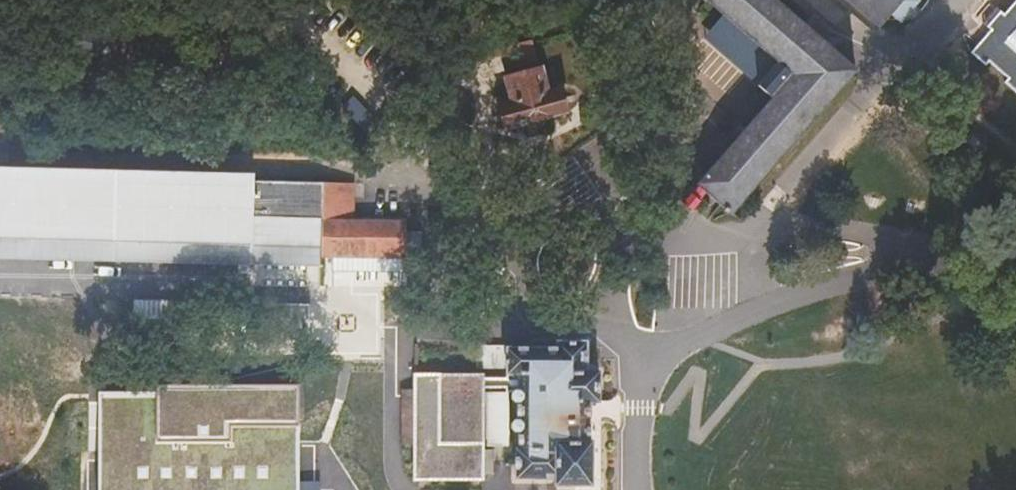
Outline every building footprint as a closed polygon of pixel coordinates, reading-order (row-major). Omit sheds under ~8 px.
[(699,184),(732,213),(853,71),(771,0),(707,0),(768,52),(760,62),(785,83),(699,184)] [(889,11),(900,20),(916,1),(915,0),(850,0),(878,24),(889,11)] [(1005,14),(1001,10),(987,26),(991,30),(971,53),(987,66),(990,63),(1008,79),(1006,83),(1015,92),(1015,2),(1005,14)] [(510,93),(496,97),(504,128),(566,111),(558,81),(546,84),(541,67),(537,68),(530,41),(501,49),(508,75),(506,77),(510,93)] [(404,255),(405,221),(352,220),(353,183),(128,177),(0,174),(0,256),(321,264),(322,241),(333,242),(332,253),(404,255)] [(414,373),(414,389),(414,443),(414,478),(483,478),(483,386),(506,386),(507,390),(511,390),(511,392),(511,399),(514,402),(518,403),(518,420),(514,419),(511,423),(511,429),(514,433),(518,433),(519,450),(516,450),(516,478),(556,478),(557,486),(591,486),(591,413),(591,402),(599,402),(600,371),(587,371),(586,342),(557,342),(557,348),(507,348),(508,377),(483,377),(483,373),(414,373)] [(506,345),(476,345),(476,368),(506,368),(506,345)] [(155,385),(155,393),(85,393),(85,489),(298,489),(301,386),(155,385)] [(402,389),(402,443),(414,443),(414,389),(402,389)] [(509,392),(486,392),(486,446),(508,446),(509,392)]
